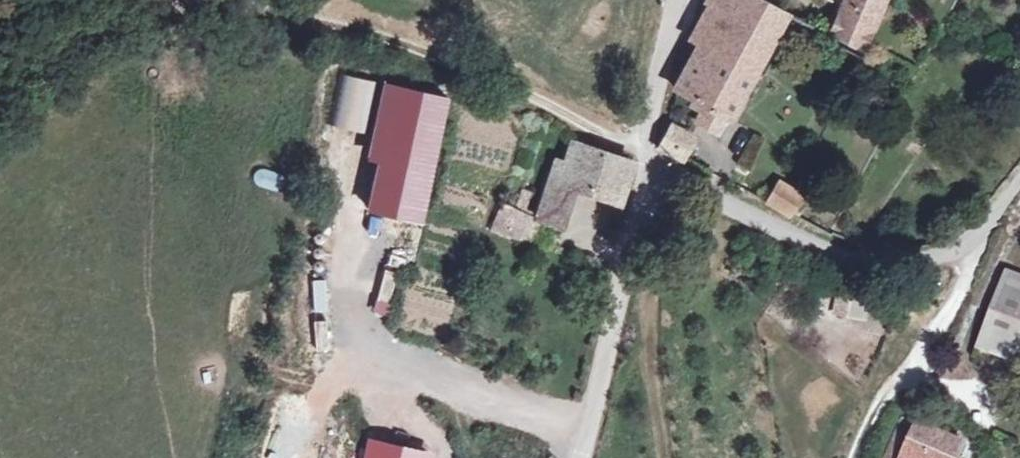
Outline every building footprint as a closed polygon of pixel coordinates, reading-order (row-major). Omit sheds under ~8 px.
[(702,113),(698,121),(720,134),(725,126),(733,117),(788,13),(765,0),(709,0),(708,2),(710,3),(692,38),(701,43),(677,87),(694,97),(707,104),(702,113)] [(832,32),(866,48),(887,0),(846,0),(832,32)] [(450,102),(397,91),(371,213),(424,225),(450,102)] [(689,105),(702,113),(707,104),(694,97),(689,105)] [(674,126),(661,148),(684,160),(696,136),(674,126)] [(631,166),(576,144),(567,166),(559,163),(542,206),(547,209),(541,222),(565,231),(581,192),(618,205),(631,166)] [(734,187),(765,202),(778,179),(746,162),(734,187)] [(257,167),(252,183),(279,191),(283,175),(257,167)] [(778,179),(765,202),(798,218),(810,196),(778,179)] [(388,316),(398,273),(383,269),(373,312),(388,316)] [(984,337),(1019,351),(1019,291),(1005,285),(984,337)] [(869,298),(843,293),(839,311),(849,313),(851,306),(867,309),(869,298)] [(903,457),(960,457),(966,445),(918,425),(903,457)] [(370,447),(368,457),(423,457),(370,447)]
